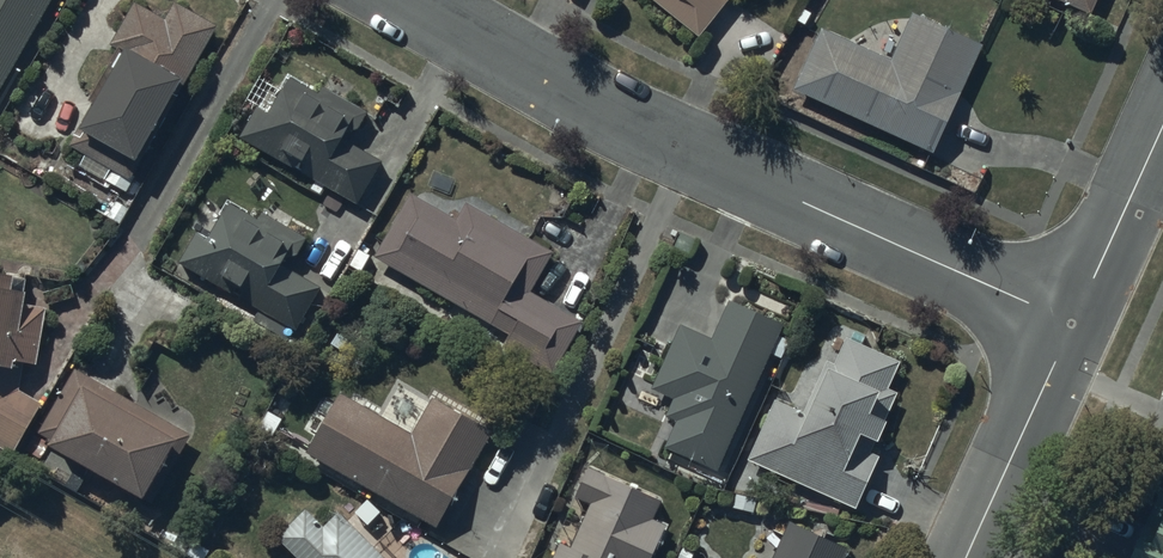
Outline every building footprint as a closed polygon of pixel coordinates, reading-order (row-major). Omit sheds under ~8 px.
[(49,0),(0,0),(0,87),(49,0)] [(124,41),(70,141),(85,149),(78,162),(128,190),(138,173),(134,170),(215,21),(176,0),(173,0),(165,16),(136,0),(134,0),(115,36),(124,41)] [(698,44),(734,0),(644,0),(698,44)] [(1091,22),(1102,0),(1042,0),(1091,22)] [(822,22),(793,83),(932,147),(981,41),(911,8),(890,54),(822,22)] [(262,100),(243,132),(357,197),(382,155),(342,132),(346,125),(357,124),(368,106),(322,80),(317,88),(289,71),(269,105),(262,100)] [(411,187),(374,250),(510,329),(502,342),(551,370),(583,316),(531,286),(553,247),(466,196),(456,213),(411,187)] [(199,226),(180,256),(297,325),(322,283),(288,263),(307,231),(264,206),(258,215),(229,198),(209,232),(199,226)] [(12,448),(43,398),(21,385),(25,357),(38,359),(47,300),(25,297),(29,270),(17,268),(18,262),(0,259),(0,441),(12,448)] [(787,330),(735,305),(714,348),(684,334),(655,395),(677,405),(669,422),(682,428),(670,453),(717,475),(770,364),(783,370),(793,350),(781,344),(787,330)] [(907,367),(853,344),(841,371),(832,367),(810,419),(779,405),(753,467),(862,514),(886,457),(862,446),(867,435),(885,443),(904,398),(895,394),(907,367)] [(73,361),(37,427),(146,487),(144,492),(153,497),(192,427),(73,361)] [(339,386),(305,447),(437,521),(493,422),(433,388),(427,399),(398,382),(382,410),(339,386)] [(593,470),(580,500),(595,507),(575,552),(562,547),(557,557),(656,557),(670,527),(658,522),(667,502),(593,470)] [(1128,557),(1162,557),(1162,489),(1160,488),(1128,557)] [(278,530),(306,557),(392,557),(340,505),(324,521),(306,503),(278,530)] [(854,551),(798,525),(783,557),(851,557),(854,551)]
